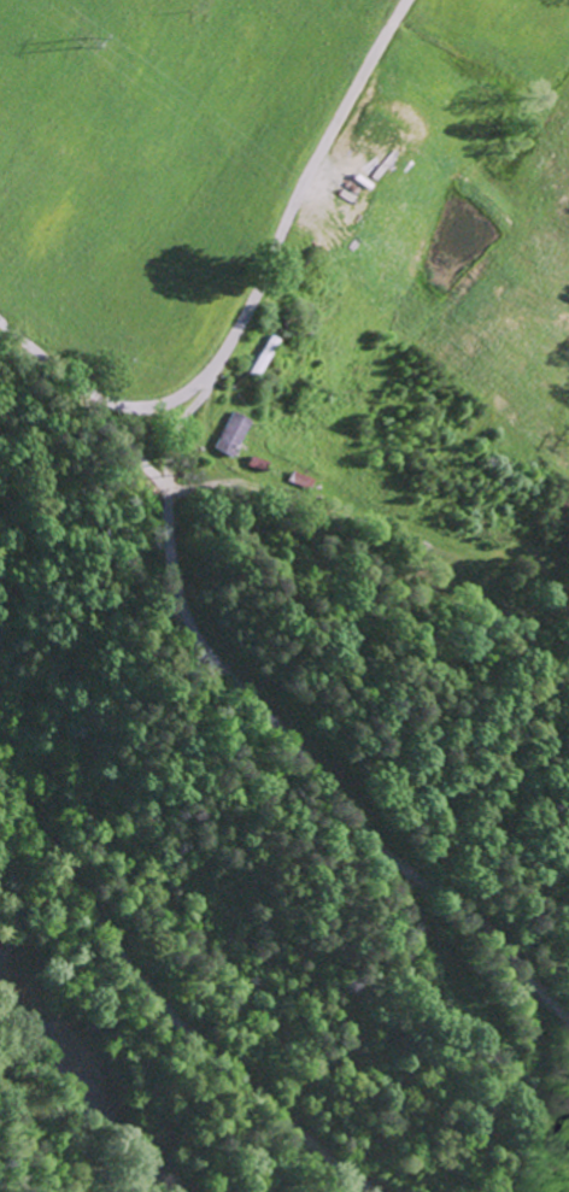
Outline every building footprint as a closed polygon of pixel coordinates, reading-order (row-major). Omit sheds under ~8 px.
[(253,420),(235,410),(215,448),(233,458),(253,420)]
